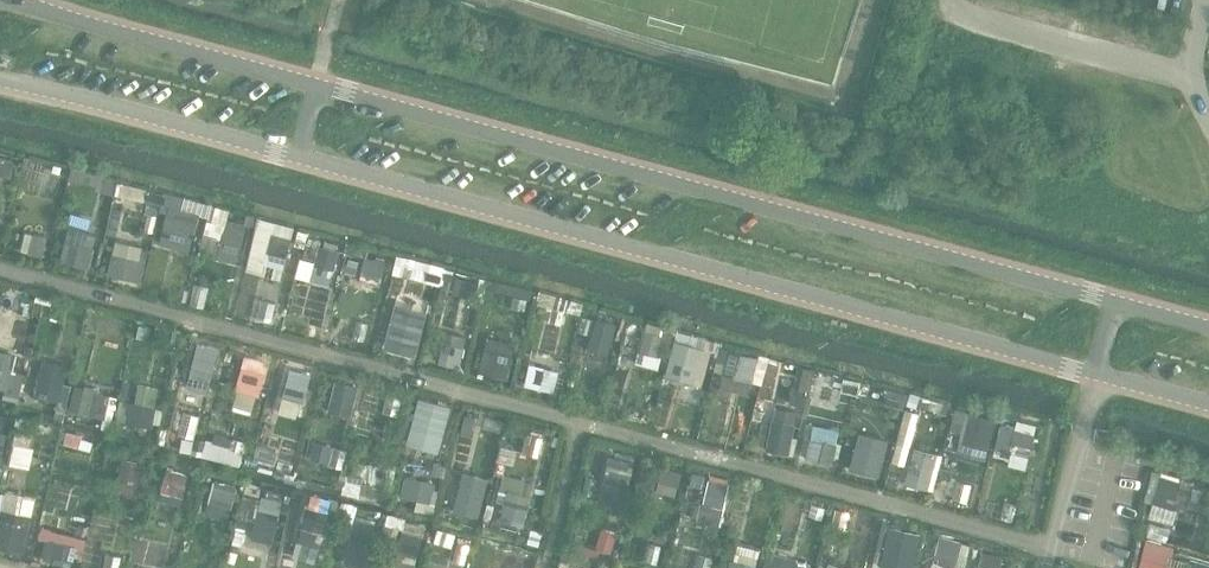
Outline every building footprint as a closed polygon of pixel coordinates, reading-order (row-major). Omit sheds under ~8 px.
[(74,167),(71,184),(118,193),(122,177),(74,167)] [(196,252),(210,201),(171,191),(157,241),(196,252)] [(228,216),(216,255),(238,262),(250,223),(228,216)] [(286,228),(263,222),(256,248),(280,254),(286,228)] [(84,235),(63,230),(56,254),(77,260),(84,235)] [(117,238),(109,273),(144,281),(152,247),(117,238)] [(311,279),(330,285),(341,248),(321,243),(311,279)] [(379,252),(355,246),(348,271),(372,278),(379,252)] [(532,292),(506,286),(498,316),(524,322),(532,292)] [(400,311),(391,347),(415,353),(424,317),(400,311)] [(613,353),(619,320),(598,316),(592,349),(613,353)] [(663,327),(641,321),(635,342),(658,348),(663,327)] [(460,341),(439,335),(432,360),(454,365),(460,341)] [(490,335),(480,371),(509,378),(518,342),(490,335)] [(667,376),(703,385),(713,347),(676,338),(667,376)] [(748,349),(724,343),(718,365),(742,371),(748,349)] [(218,352),(192,346),(186,371),(212,378),(218,352)] [(27,371),(17,369),(21,352),(0,348),(0,389),(22,394),(27,371)] [(232,405),(255,412),(272,360),(249,353),(232,405)] [(560,367),(538,362),(533,385),(554,390),(560,367)] [(306,402),(314,371),(292,366),(284,397),(306,402)] [(63,379),(41,373),(35,397),(56,403),(63,379)] [(337,378),(330,409),(354,414),(362,384),(337,378)] [(74,386),(72,412),(113,413),(114,388),(74,386)] [(890,387),(886,402),(909,408),(912,393),(890,387)] [(406,397),(385,391),(379,415),(400,421),(406,397)] [(154,400),(132,394),(127,418),(149,423),(154,400)] [(198,439),(201,413),(185,411),(180,451),(229,457),(231,444),(198,439)] [(1022,422),(998,415),(992,437),(1017,443),(1022,422)] [(788,424),(767,418),(761,442),(783,447),(788,424)] [(816,423),(807,456),(834,463),(843,430),(816,423)] [(31,466),(36,432),(17,430),(12,463),(31,466)] [(315,461),(347,465),(350,446),(318,442),(315,461)] [(876,447),(855,442),(849,466),(871,471),(876,447)] [(914,448),(906,484),(935,490),(943,453),(914,448)] [(630,462),(609,456),(603,480),(625,485),(630,462)] [(119,487),(138,491),(145,463),(126,458),(119,487)] [(355,464),(355,489),(366,488),(366,496),(387,496),(386,463),(355,464)] [(169,466),(161,495),(184,501),(191,472),(169,466)] [(676,504),(685,471),(666,466),(657,499),(676,504)] [(433,512),(441,482),(407,473),(402,493),(419,497),(417,508),(433,512)] [(1151,517),(1176,521),(1183,480),(1158,475),(1151,517)] [(233,484),(211,479),(206,502),(227,507),(233,484)] [(730,488),(703,481),(696,504),(723,511),(730,488)] [(480,508),(482,489),(469,488),(467,507),(480,508)] [(528,495),(507,490),(501,514),(523,519),(528,495)] [(277,531),(286,500),(263,493),(254,524),(277,531)] [(326,505),(300,498),(293,524),(319,530),(326,505)] [(0,524),(0,548),(27,551),(32,511),(2,507),(0,524)] [(358,515),(349,550),(371,555),(380,521),(358,515)] [(399,567),(412,567),(420,567),(425,523),(404,520),(399,567)] [(599,548),(616,550),(619,530),(602,528),(599,548)] [(69,534),(54,530),(48,553),(64,557),(69,534)] [(972,541),(940,534),(932,567),(966,567),(972,541)] [(1174,543),(1147,538),(1141,567),(1169,567),(1174,543)] [(768,567),(758,565),(762,548),(737,541),(730,567),(767,567),(768,567)] [(977,552),(973,567),(994,567),(997,557),(977,552)]
